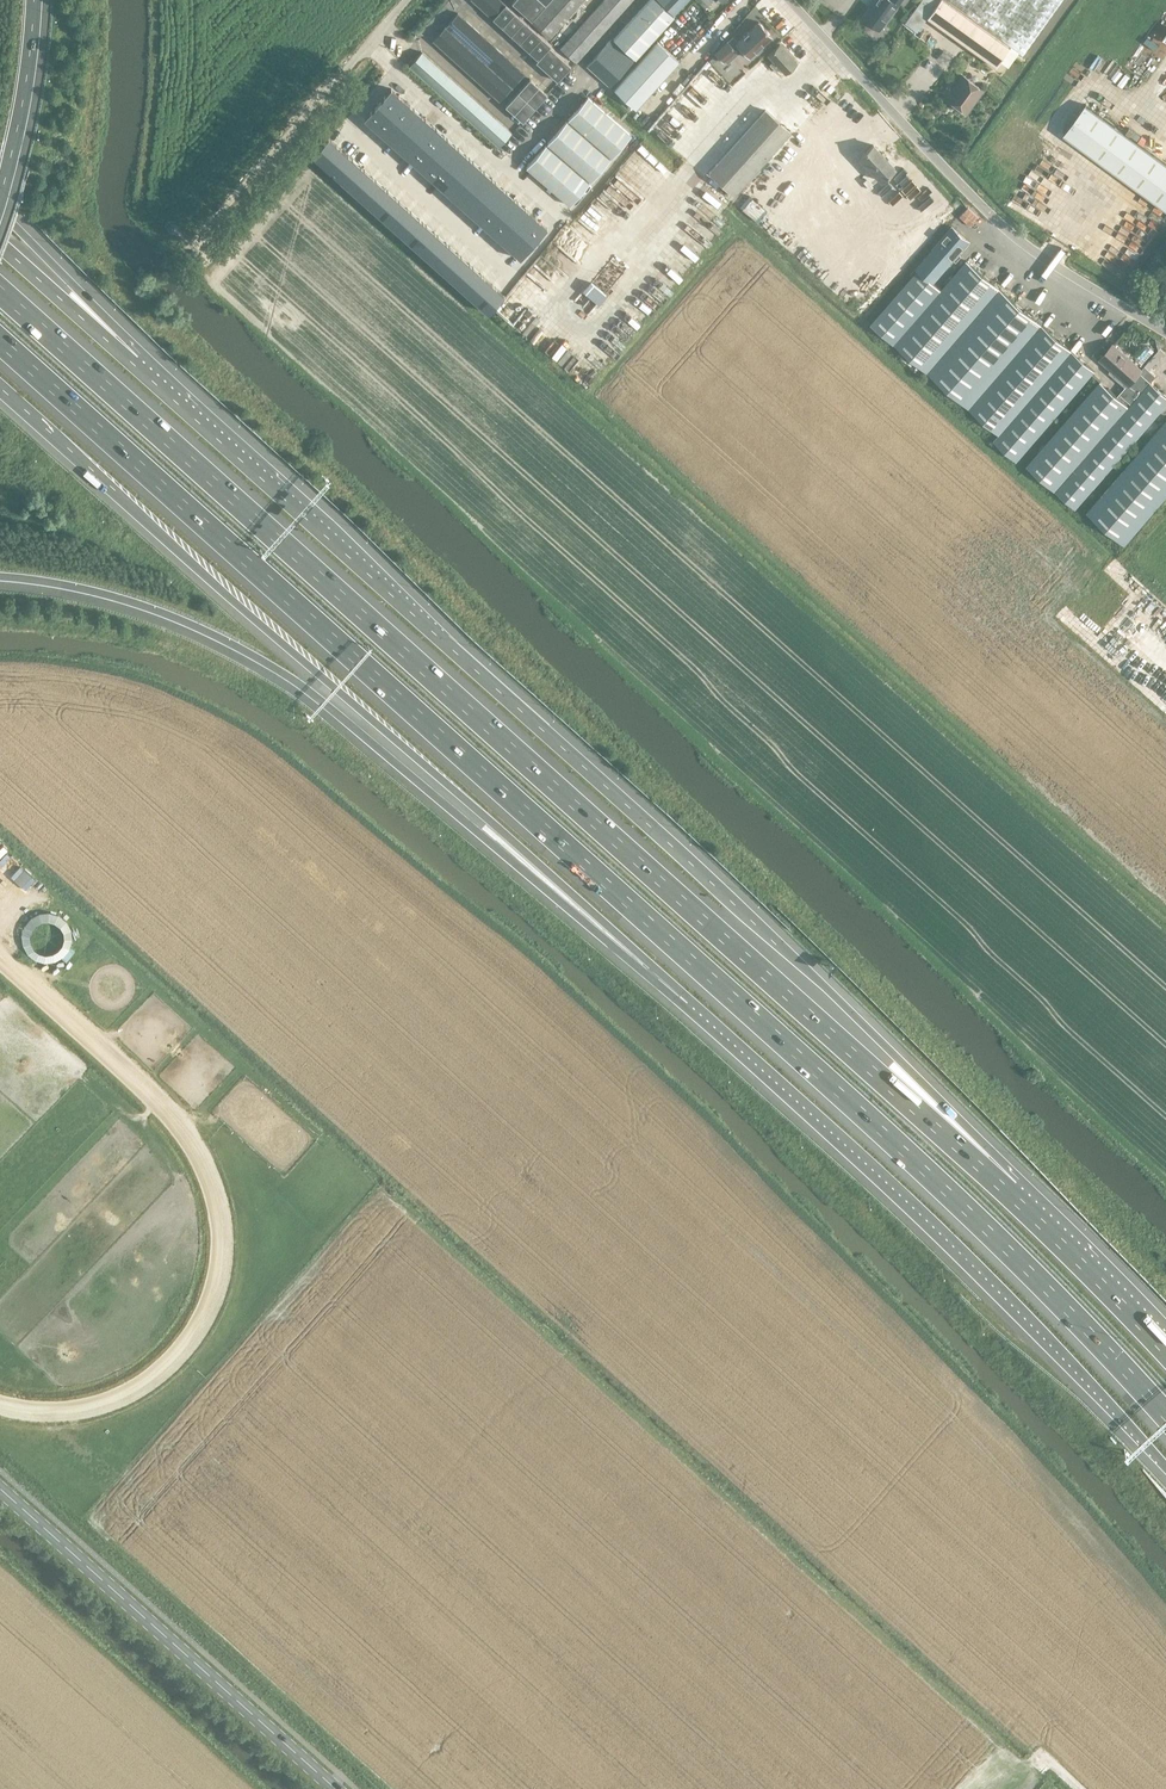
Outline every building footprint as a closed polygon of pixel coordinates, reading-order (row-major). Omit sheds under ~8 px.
[(501,0),(472,0),(537,59),(538,59),(537,60),(557,79),(570,65),(550,46),(551,45),(501,0)] [(540,0),(514,0),(513,2),(532,20),(545,5),(540,0)] [(584,0),(552,0),(532,22),(550,38),(569,17),(579,5),(584,0)] [(633,0),(604,0),(576,31),(568,39),(561,48),(577,62),(633,0)] [(613,39),(635,59),(674,17),(656,0),(648,0),(613,39)] [(688,0),(658,0),(673,15),(688,0)] [(705,8),(712,2),(711,0),(697,0),(705,8)] [(899,6),(891,0),(876,0),(863,18),(880,31),(899,6)] [(927,18),(996,67),(1010,47),(1022,55),(1062,0),(940,0),(927,18)] [(500,100),(525,73),(458,13),(433,40),(500,100)] [(771,35),(759,22),(732,46),(728,41),(715,53),(723,62),(725,61),(728,63),(740,51),(745,56),(747,55),(749,57),(756,50),(757,52),(764,46),(762,43),(771,35)] [(733,32),(739,38),(746,30),(741,25),(733,32)] [(610,87),(627,68),(635,59),(612,39),(604,47),(604,46),(587,65),(610,87)] [(636,106),(678,60),(657,42),(615,88),(636,106)] [(770,65),(773,68),(788,54),(779,44),(768,55),(774,61),(770,65)] [(414,62),(411,59),(408,63),(499,145),(512,132),(423,52),(414,62)] [(797,63),(788,54),(773,68),(782,77),(785,74),(797,63)] [(550,90),(559,81),(551,73),(542,83),(550,90)] [(983,89),(963,75),(946,98),(966,113),(983,89)] [(530,79),(506,106),(523,120),(546,93),(530,79)] [(389,113),(402,98),(391,88),(378,103),(389,113)] [(611,157),(631,134),(588,97),(568,120),(611,157)] [(400,123),(413,108),(402,98),(389,113),(400,123)] [(375,128),(389,113),(378,103),(364,118),(375,128)] [(1064,135),(1165,209),(1165,163),(1086,104),(1064,135)] [(411,133),(425,118),(413,108),(400,123),(411,133)] [(759,169),(791,133),(765,110),(733,146),(711,173),(736,194),(759,169)] [(400,123),(389,113),(375,128),(387,138),(400,123)] [(422,143),(436,128),(425,118),(411,133),(422,143)] [(998,129),(1008,136),(1014,127),(1003,120),(998,129)] [(567,121),(547,144),(590,181),(610,158),(567,121)] [(398,148),(411,133),(400,123),(387,138),(398,148)] [(433,153),(447,138),(436,128),(422,143),(433,153)] [(422,143),(411,133),(398,148),(409,158),(422,143)] [(325,166),(340,148),(329,138),(313,155),(325,166)] [(444,163),(458,148),(447,138),(433,153),(444,163)] [(1144,144),(1155,152),(1159,147),(1148,139),(1144,144)] [(433,153),(422,143),(409,158),(420,168),(433,153)] [(546,144),(526,168),(570,205),(589,182),(546,144)] [(1039,144),(1032,153),(1045,163),(1052,154),(1039,144)] [(860,158),(871,169),(884,157),(874,145),(860,158)] [(336,176),(352,159),(340,148),(325,166),(336,176)] [(456,173),(469,158),(458,148),(444,163),(456,173)] [(444,163),(433,153),(420,168),(431,178),(444,163)] [(884,157),(871,169),(881,181),(895,168),(884,157)] [(467,183),(480,168),(469,158),(456,173),(467,183)] [(348,187),(364,169),(352,159),(336,176),(348,187)] [(456,173),(444,163),(431,178),(442,188),(456,173)] [(478,193),(491,178),(480,168),(467,183),(478,193)] [(360,197),(376,180),(364,169),(348,187),(360,197)] [(467,183),(456,173),(442,188),(454,198),(467,183)] [(489,203),(503,188),(491,178),(478,193),(489,203)] [(372,208),(387,190),(376,180),(360,197),(372,208)] [(478,193),(467,183),(454,198),(465,208),(478,193)] [(500,213),(514,198),(503,188),(489,203),(500,213)] [(383,218),(399,201),(387,190),(372,208),(383,218)] [(476,218),(489,203),(478,193),(465,208),(476,218)] [(847,205),(848,193),(838,193),(837,204),(847,205)] [(894,195),(863,226),(876,238),(906,207),(894,195)] [(511,223),(525,208),(514,198),(500,213),(511,223)] [(395,229),(411,211),(399,201),(383,218),(395,229)] [(500,213),(489,203),(476,218),(487,228),(500,213)] [(523,233),(536,218),(525,208),(511,223),(523,233)] [(407,239),(422,221),(411,211),(395,229),(407,239)] [(511,223),(500,213),(487,228),(498,238),(511,223)] [(547,228),(536,218),(523,233),(534,243),(547,228)] [(418,249),(434,232),(422,221),(407,239),(418,249)] [(523,233),(511,223),(498,238),(509,248),(523,233)] [(953,227),(916,269),(918,270),(872,323),(894,343),(941,289),(933,283),(955,258),(957,260),(960,256),(958,254),(969,241),(953,227)] [(430,260),(446,242),(434,232),(418,249),(430,260)] [(520,258),(534,243),(523,233),(509,248),(520,258)] [(442,270),(457,253),(446,242),(430,260),(442,270)] [(453,281),(469,263),(457,253),(442,270),(453,281)] [(895,344),(926,371),(998,288),(967,261),(895,344)] [(465,291),(481,274),(469,263),(453,281),(465,291)] [(477,302),(492,284),(481,274),(465,291),(477,302)] [(600,303),(608,293),(594,281),(586,291),(600,303)] [(1072,351),(1012,300),(1018,293),(1005,282),(999,288),(1000,289),(928,372),(1000,434),(1072,351)] [(504,295),(492,284),(477,302),(489,312),(491,310),(504,295)] [(1149,370),(1165,354),(1165,352),(1161,346),(1164,344),(1157,335),(1135,354),(1149,370)] [(1100,360),(1115,373),(1112,375),(1120,382),(1122,380),(1127,384),(1120,393),(1131,403),(1056,490),(1076,508),(1165,405),(1165,395),(1150,382),(1151,381),(1140,372),(1142,369),(1113,344),(1100,360)] [(1072,351),(1000,434),(1022,453),(1094,370),(1072,351)] [(1055,490),(1128,406),(1100,381),(1027,464),(1055,490)] [(1125,545),(1165,497),(1165,420),(1087,512),(1125,545)] [(71,959),(72,913),(27,912),(26,948),(33,948),(33,958),(71,959)]
